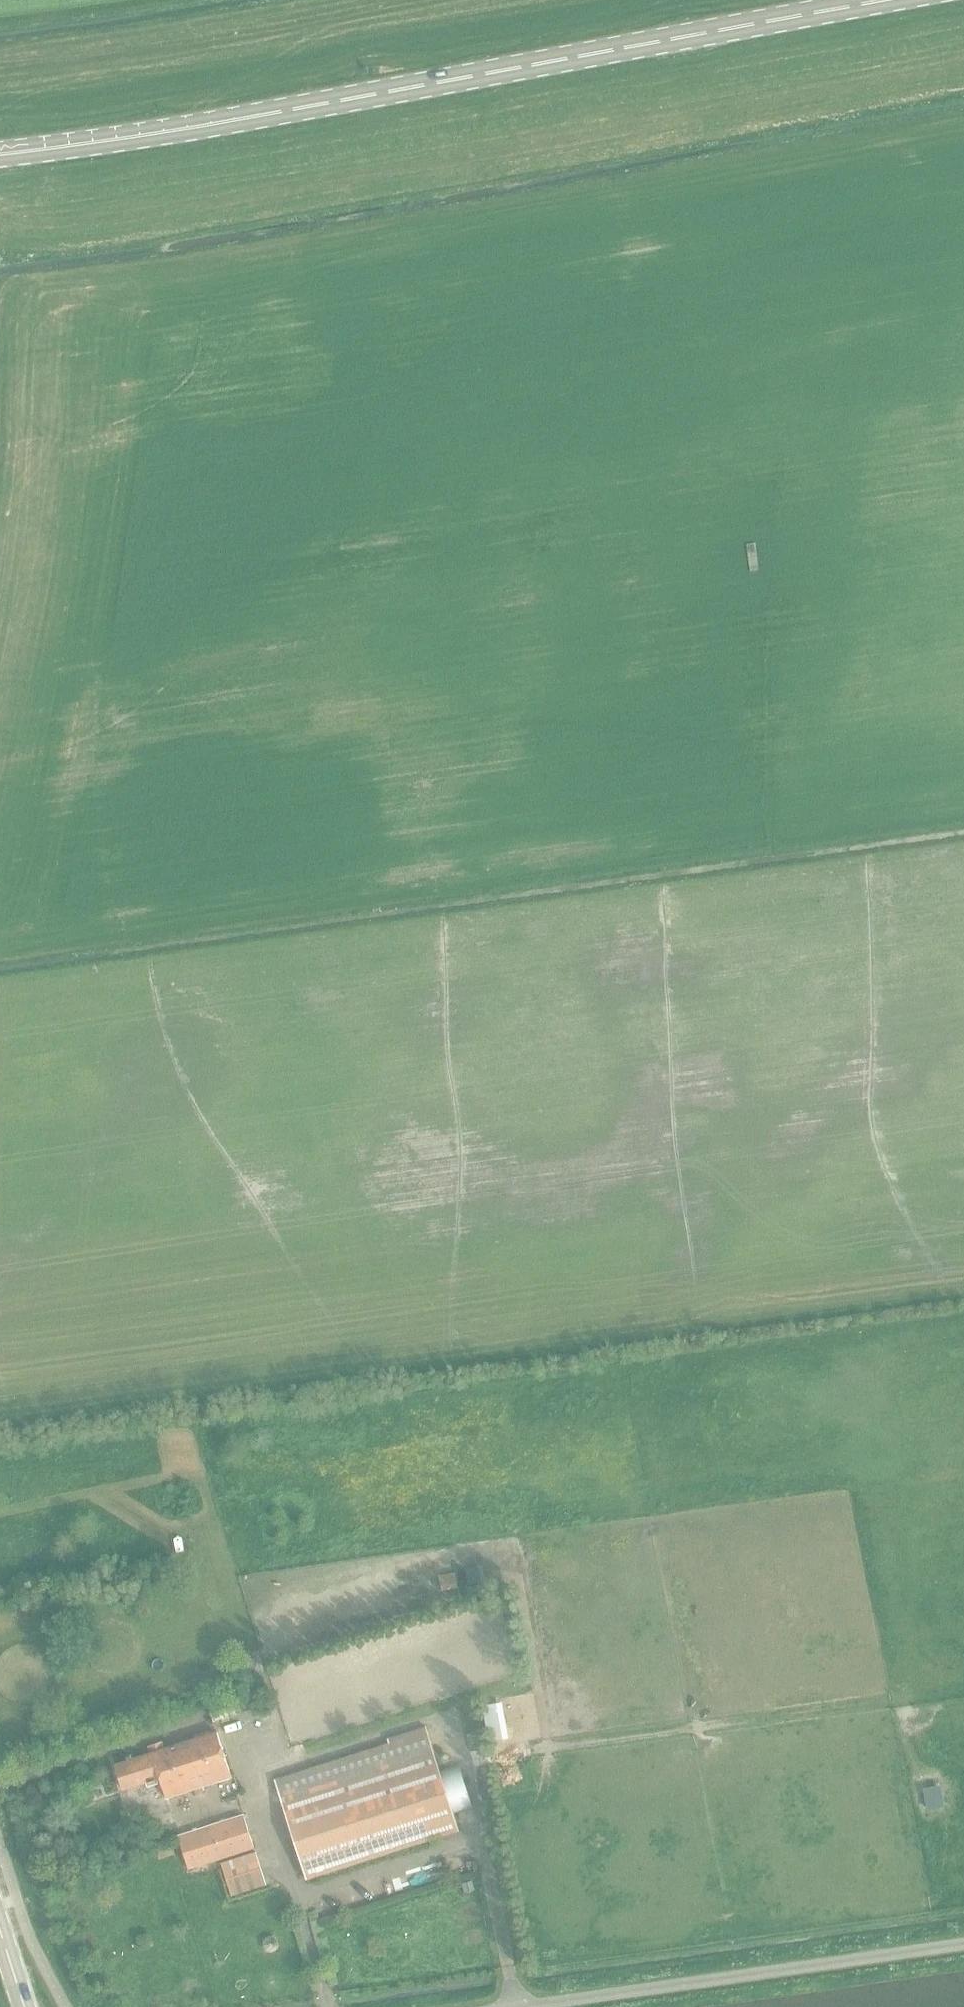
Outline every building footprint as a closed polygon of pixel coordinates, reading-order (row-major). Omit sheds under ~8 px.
[(438,1577),(441,1592),(456,1588),(453,1573),(438,1577)] [(487,1713),(491,1736),(532,1730),(528,1706),(487,1713)] [(274,1780),(306,1879),(459,1830),(425,1726),(387,1739),(388,1743),(274,1780)] [(160,1777),(166,1797),(231,1776),(217,1731),(115,1764),(123,1789),(160,1777)] [(924,1789),(928,1815),(944,1812),(940,1786),(924,1789)] [(178,1836),(189,1868),(254,1847),(243,1815),(178,1836)] [(225,1881),(230,1896),(266,1885),(261,1869),(225,1881)]
